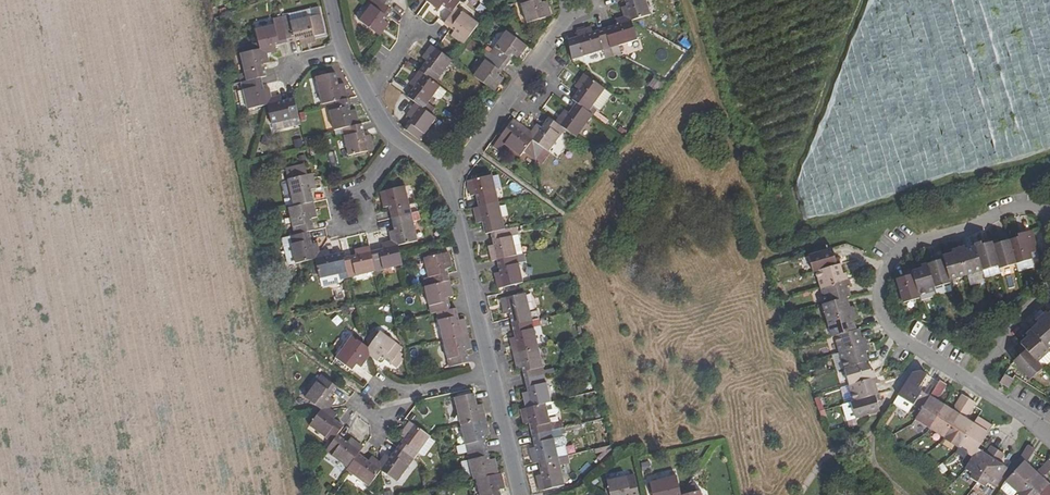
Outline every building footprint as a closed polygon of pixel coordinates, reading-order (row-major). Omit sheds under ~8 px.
[(358,19),(374,31),(379,23),(384,27),(388,21),(384,18),(391,8),(387,6),(379,0),(372,0),(358,19)] [(437,0),(434,5),(439,8),(442,4),(453,11),(457,6),(461,0),(437,0)] [(527,23),(545,17),(542,9),(548,7),(546,1),(541,2),(540,0),(519,0),(527,23)] [(627,5),(621,6),(623,12),(629,10),(632,21),(651,15),(646,0),(626,0),(627,5)] [(479,22),(457,6),(453,11),(445,23),(455,29),(452,34),(455,37),(460,33),(467,38),(469,36),(479,22)] [(548,7),(542,9),(545,17),(550,15),(548,7)] [(623,12),(625,17),(632,21),(629,10),(623,12)] [(309,16),(281,22),(286,42),(298,39),(299,44),(306,43),(306,38),(314,36),(309,16)] [(616,25),(604,29),(610,48),(637,40),(632,21),(622,23),(620,19),(614,21),(616,25)] [(281,22),(255,29),(259,48),(267,46),(269,52),(275,51),(274,45),(286,42),(281,22)] [(379,23),(374,31),(378,34),(384,27),(379,23)] [(610,48),(604,29),(593,32),(592,28),(576,33),(577,37),(569,39),(574,58),(610,48)] [(506,31),(490,52),(505,64),(513,54),(517,58),(521,53),(516,49),(522,42),(506,31)] [(460,33),(455,37),(463,43),(467,38),(460,33)] [(522,42),(516,49),(521,53),(527,46),(522,42)] [(429,44),(425,52),(429,55),(434,48),(429,44)] [(259,48),(240,53),(246,80),(261,78),(266,76),(263,65),(269,63),(267,53),(259,48)] [(425,60),(418,70),(423,74),(434,82),(451,59),(434,48),(429,55),(425,52),(421,57),(425,60)] [(490,88),(493,90),(503,77),(498,73),(505,64),(490,52),(473,75),(490,88)] [(423,74),(418,70),(409,83),(413,86),(406,96),(415,102),(419,106),(420,107),(430,94),(437,84),(434,82),(423,74)] [(315,78),(322,104),(327,103),(341,99),(339,91),(344,89),(343,83),(337,84),(335,73),(315,78)] [(585,73),(579,81),(584,85),(589,77),(585,73)] [(656,92),(662,83),(652,76),(646,85),(656,92)] [(580,89),(572,100),(577,103),(589,111),(605,89),(589,77),(584,85),(579,81),(576,85),(580,89)] [(246,80),(241,82),(247,109),(266,104),(264,96),(270,94),(268,88),(263,89),(261,78),(246,80)] [(438,97),(444,89),(437,84),(430,94),(434,98),(438,97)] [(266,104),(271,124),(298,118),(296,109),(293,98),(282,100),(280,95),(274,96),(275,102),(266,104)] [(274,96),(271,96),(266,104),(275,102),(274,96)] [(341,99),(327,103),(333,131),(341,128),(353,125),(359,124),(355,109),(350,110),(347,98),(341,99)] [(419,106),(415,102),(410,110),(414,113),(419,106)] [(589,111),(577,103),(570,113),(566,109),(562,114),(566,117),(561,126),(566,129),(577,137),(593,114),(589,111)] [(562,114),(556,122),(561,126),(566,117),(562,114)] [(556,122),(549,117),(542,127),(538,123),(534,128),(538,132),(533,141),(549,152),(566,129),(561,126),(556,122)] [(533,141),(525,135),(528,130),(514,120),(500,139),(521,156),(533,141)] [(353,125),(341,128),(348,156),(367,151),(365,141),(369,140),(368,135),(363,136),(361,123),(359,124),(353,125)] [(462,129),(456,137),(464,143),(470,134),(462,129)] [(795,186),(806,220),(889,194),(888,189),(899,186),(887,148),(867,154),(869,159),(850,165),(848,157),(817,167),(820,178),(795,186)] [(284,180),(290,207),(305,204),(310,202),(308,191),(312,189),(309,174),(284,180)] [(492,175),(473,179),(475,188),(469,189),(471,195),(476,195),(479,206),(498,201),(492,175)] [(389,206),(392,218),(411,214),(418,212),(416,203),(409,205),(405,186),(385,191),(387,200),(382,202),(383,207),(389,206)] [(505,229),(498,201),(479,206),(481,215),(476,217),(477,222),(482,222),(485,234),(490,232),(505,229)] [(290,207),(285,209),(291,236),(305,233),(310,231),(308,219),(313,218),(310,202),(305,204),(290,207)] [(411,214),(392,218),(394,230),(389,232),(390,240),(398,245),(417,241),(413,222),(422,220),(420,211),(418,212),(411,214)] [(505,229),(490,232),(493,244),(488,245),(489,251),(495,250),(497,259),(517,255),(510,227),(505,229)] [(1017,238),(1008,240),(1015,264),(1031,259),(1030,253),(1037,251),(1030,230),(1017,234),(1017,238)] [(291,236),(286,237),(292,263),(311,258),(309,250),(315,248),(313,242),(308,243),(305,233),(291,236)] [(997,240),(991,242),(998,266),(998,269),(1015,264),(1008,240),(998,243),(997,240)] [(381,247),(370,250),(375,269),(402,263),(400,254),(398,245),(396,244),(387,245),(386,241),(380,242),(381,247)] [(974,244),(975,247),(982,271),(998,266),(991,242),(981,245),(980,243),(974,244)] [(353,253),(343,256),(346,271),(347,275),(375,269),(370,250),(369,244),(352,248),(353,253)] [(964,247),(957,249),(965,276),(982,271),(975,247),(965,249),(964,247)] [(343,256),(342,251),(329,254),(328,249),(324,250),(324,255),(313,258),(318,277),(346,271),(343,256)] [(832,249),(808,256),(813,272),(815,272),(839,265),(837,258),(834,258),(832,249)] [(952,254),(942,257),(949,280),(965,276),(957,249),(951,251),(952,254)] [(422,258),(428,285),(443,281),(449,280),(447,272),(446,269),(452,267),(450,261),(444,262),(442,254),(422,258)] [(517,255),(497,259),(499,272),(494,272),(496,278),(501,277),(503,286),(523,282),(517,255)] [(936,261),(927,264),(934,288),(950,283),(949,280),(942,257),(936,258),(936,261)] [(921,268),(912,272),(918,295),(935,291),(934,288),(927,264),(920,266),(921,268)] [(839,265),(815,272),(820,287),(847,280),(845,273),(842,274),(839,265)] [(906,276),(896,279),(903,303),(919,298),(918,295),(912,272),(905,274),(906,276)] [(847,280),(820,287),(825,303),(846,298),(848,297),(846,287),(849,286),(847,280)] [(428,285),(422,286),(429,314),(434,313),(450,309),(447,297),(453,295),(451,290),(446,291),(444,281),(428,285)] [(525,292),(506,296),(508,306),(502,307),(504,313),(509,311),(511,324),(531,319),(525,292)] [(825,303),(822,305),(827,321),(854,313),(852,307),(849,307),(846,298),(825,303)] [(450,309),(434,313),(441,340),(462,335),(460,327),(466,325),(464,318),(458,320),(455,308),(450,309)] [(854,313),(827,321),(832,337),(834,336),(855,330),(852,321),(855,320),(854,313)] [(1032,330),(1049,348),(1049,347),(1049,325),(1043,316),(1037,321),(1039,324),(1032,330)] [(531,319),(511,324),(514,336),(509,337),(510,343),(517,342),(519,351),(538,347),(531,319)] [(855,330),(834,336),(839,353),(866,345),(864,339),(861,339),(858,330),(855,330)] [(1022,344),(1025,347),(1038,362),(1049,351),(1049,350),(1049,348),(1032,330),(1027,334),(1029,337),(1022,344)] [(367,348),(375,352),(372,357),(378,361),(380,357),(396,368),(403,358),(397,354),(402,347),(380,332),(367,348)] [(462,335),(441,340),(448,367),(469,362),(466,350),(471,349),(469,344),(464,345),(462,335)] [(367,348),(352,337),(335,360),(351,370),(356,364),(360,367),(366,359),(363,355),(367,348)] [(517,342),(510,343),(513,353),(519,351),(517,342)] [(866,345),(839,353),(843,369),(868,362),(866,352),(868,351),(866,345)] [(538,347),(519,351),(521,361),(515,362),(516,367),(522,367),(525,378),(543,374),(538,347)] [(1022,354),(1015,361),(1031,379),(1043,368),(1038,362),(1025,347),(1020,352),(1022,354)] [(519,351),(513,353),(515,362),(521,361),(519,351)] [(868,362),(843,369),(848,385),(876,377),(874,371),(871,372),(868,362)] [(920,370),(912,372),(898,396),(920,410),(929,396),(918,389),(927,375),(920,370)] [(388,388),(392,380),(377,372),(373,381),(388,388)] [(550,401),(543,374),(525,378),(527,390),(522,392),(523,397),(529,396),(531,406),(545,402),(550,401)] [(1004,374),(999,383),(1008,388),(1013,379),(1004,374)] [(322,375),(306,397),(321,409),(327,401),(332,405),(336,399),(331,395),(338,386),(322,375)] [(876,377),(848,385),(853,401),(877,394),(875,385),(878,384),(876,377)] [(946,385),(939,380),(938,382),(929,396),(920,410),(915,419),(930,428),(944,405),(937,401),(944,388),(946,385)] [(473,392),(453,396),(461,424),(480,419),(478,411),(483,410),(481,403),(476,404),(473,392)] [(853,401),(850,402),(855,418),(879,412),(876,402),(879,401),(877,394),(853,401)] [(952,410),(944,405),(930,428),(944,437),(968,398),(962,395),(959,398),(952,410)] [(910,404),(898,396),(893,403),(906,411),(910,404)] [(975,403),(968,398),(944,437),(943,439),(958,448),(960,445),(973,423),(966,419),(973,406),(975,403)] [(524,424),(529,422),(532,434),(552,429),(563,427),(562,422),(557,423),(556,421),(550,422),(545,402),(531,406),(525,407),(527,416),(522,417),(524,424)] [(321,409),(310,425),(332,441),(337,434),(344,425),(335,418),(337,414),(332,410),(329,414),(321,409)] [(992,426),(977,417),(973,423),(960,445),(967,450),(968,453),(973,456),(977,450),(981,445),(992,426)] [(480,419),(461,424),(467,452),(487,447),(484,435),(489,434),(487,427),(485,418),(480,419)] [(409,421),(404,428),(407,431),(413,424),(409,421)] [(404,437),(397,447),(413,458),(429,436),(413,424),(407,431),(404,428),(400,434),(404,437)] [(910,427),(897,432),(900,441),(914,436),(910,427)] [(552,429),(532,434),(534,442),(535,446),(529,448),(533,462),(538,461),(558,457),(552,429)] [(332,441),(326,449),(348,466),(358,452),(359,450),(352,445),(356,440),(350,436),(347,441),(337,434),(332,441)] [(356,440),(352,445),(359,450),(363,445),(356,440)] [(610,444),(594,448),(595,451),(606,449),(596,457),(599,460),(611,449),(610,444)] [(1035,449),(1028,445),(1018,460),(1022,463),(1005,481),(1018,492),(1036,473),(1026,464),(1033,453),(1035,449)] [(985,454),(977,450),(973,456),(965,469),(973,474),(970,478),(977,483),(998,450),(990,446),(988,449),(985,454)] [(386,454),(382,458),(386,461),(380,469),(396,480),(413,458),(397,447),(389,456),(386,454)] [(487,447),(467,452),(473,478),(476,478),(493,474),(492,466),(496,464),(495,458),(489,459),(489,455),(487,447)] [(1005,454),(998,450),(977,483),(985,487),(987,484),(994,488),(1007,467),(1000,463),(1003,458),(1005,454)] [(348,466),(346,468),(369,485),(380,469),(372,463),(375,459),(371,456),(367,459),(358,452),(348,466)] [(558,457),(538,461),(541,473),(536,474),(539,489),(563,483),(558,457)] [(1046,462),(1036,473),(1018,492),(1016,494),(1017,494),(1039,494),(1048,485),(1043,478),(1049,471),(1049,460),(1049,459),(1046,462)] [(649,461),(640,462),(641,472),(650,471),(649,461)] [(498,473),(495,473),(497,482),(504,481),(502,472),(498,473)] [(476,478),(480,494),(501,494),(499,489),(505,488),(504,481),(497,482),(495,473),(493,474),(476,478)] [(611,494),(628,494),(640,493),(635,473),(608,479),(611,494)] [(681,494),(677,475),(650,481),(654,494),(680,494),(681,494)] [(1048,485),(1039,494),(1049,494),(1049,486),(1048,485)]
